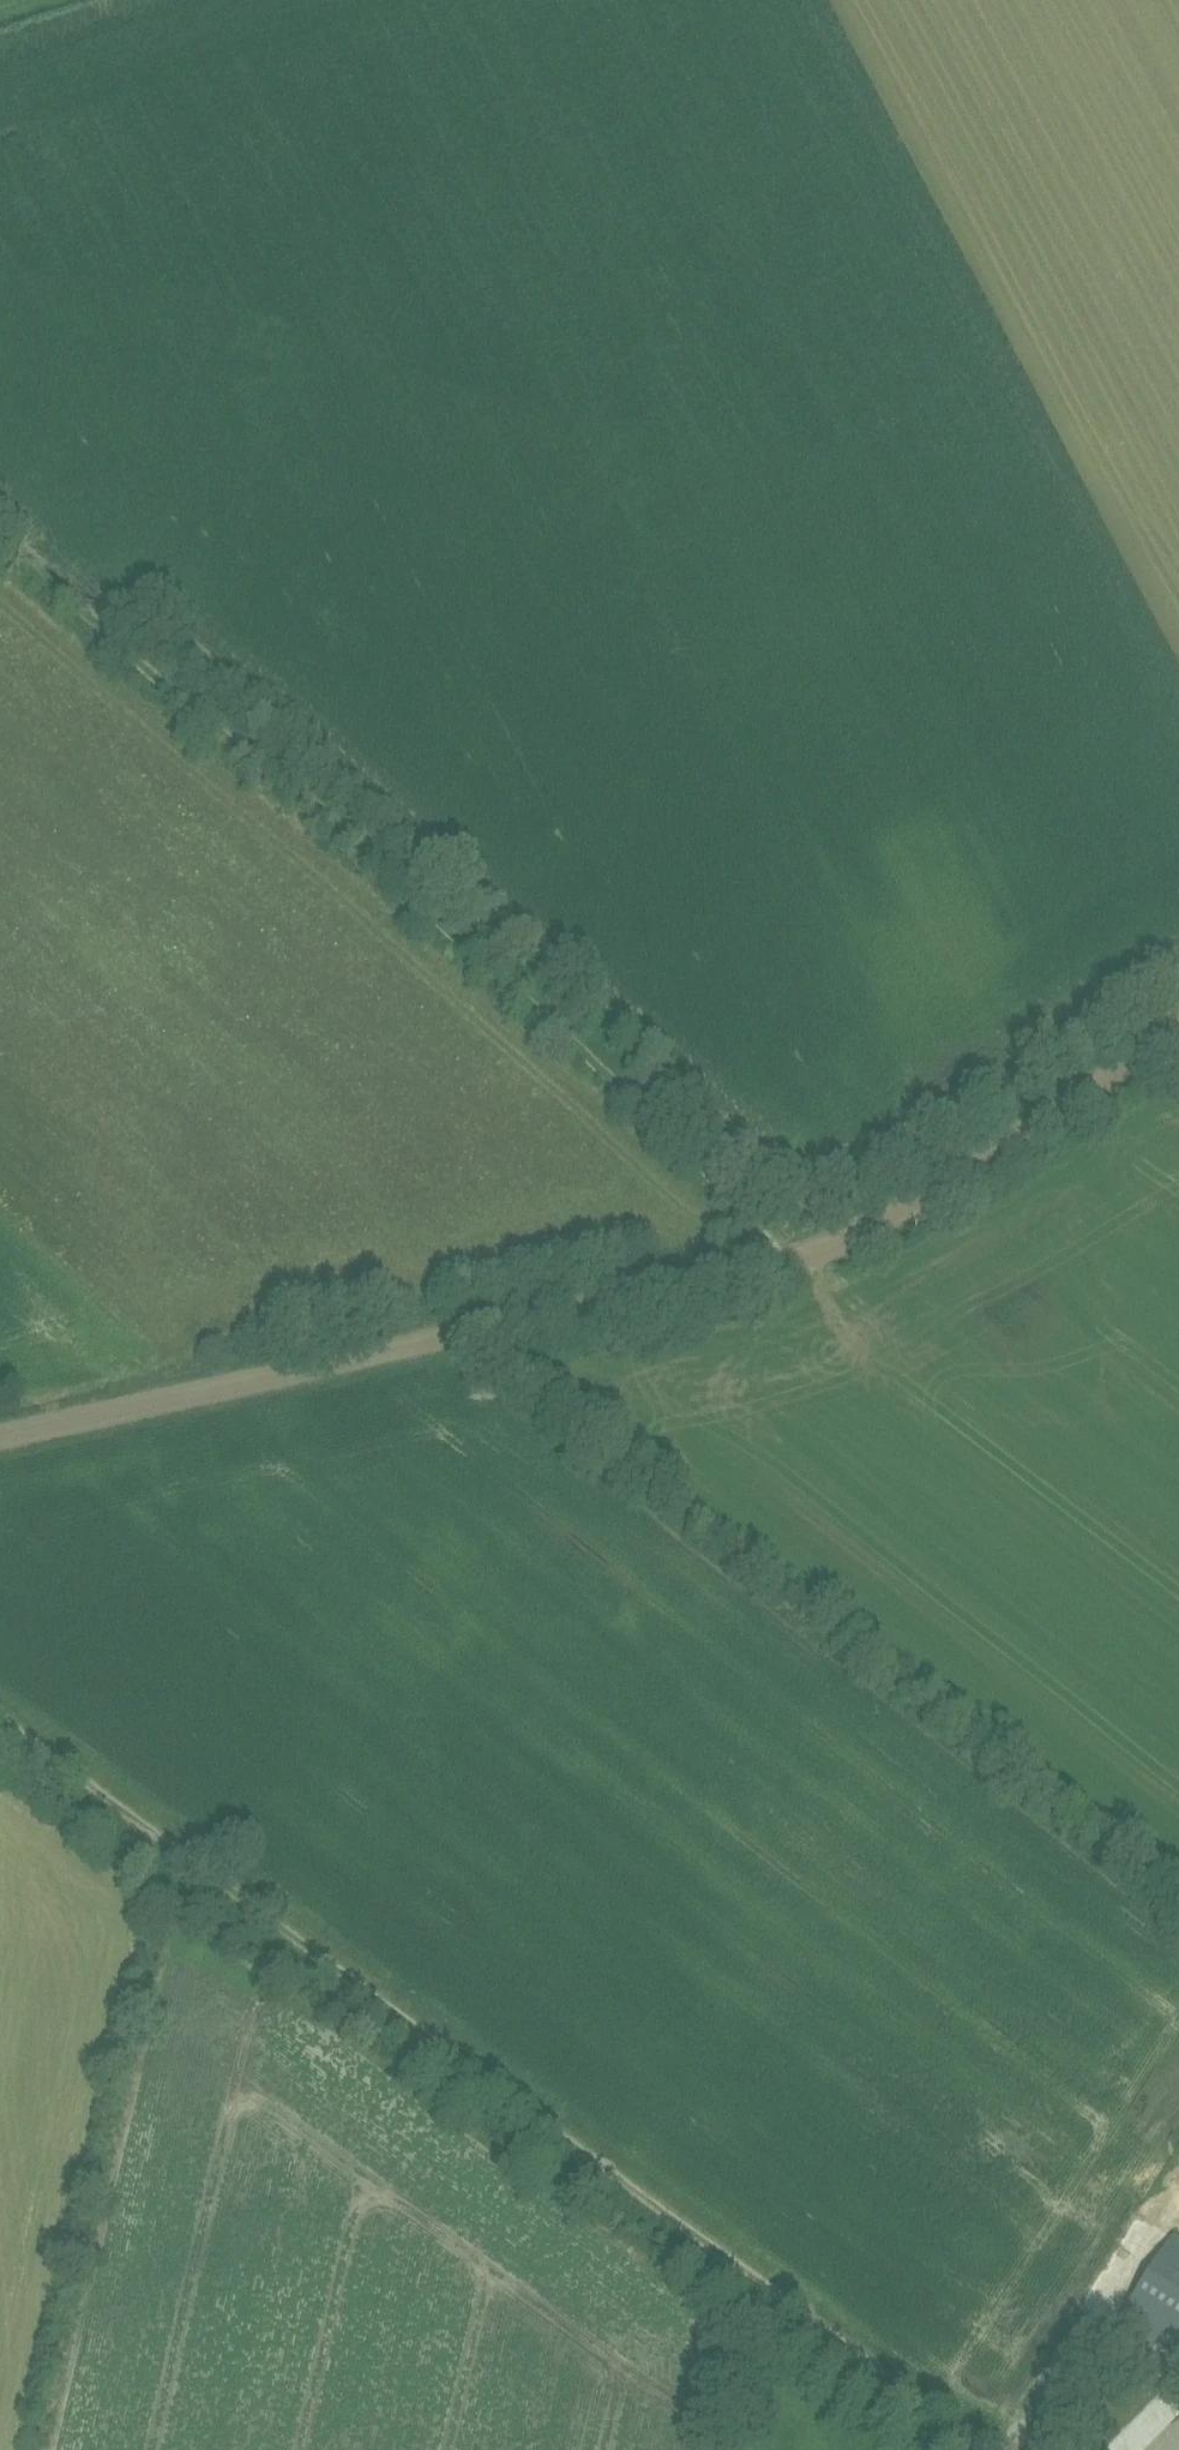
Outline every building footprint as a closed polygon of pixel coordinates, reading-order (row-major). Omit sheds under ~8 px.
[(1172,2236),(1117,2322),(1178,2362),(1178,2240),(1172,2236)] [(1178,2416),(1178,2410),(1131,2361),(1122,2370),(1128,2377),(1070,2433),(1086,2449),(1145,2449),(1178,2416)]
